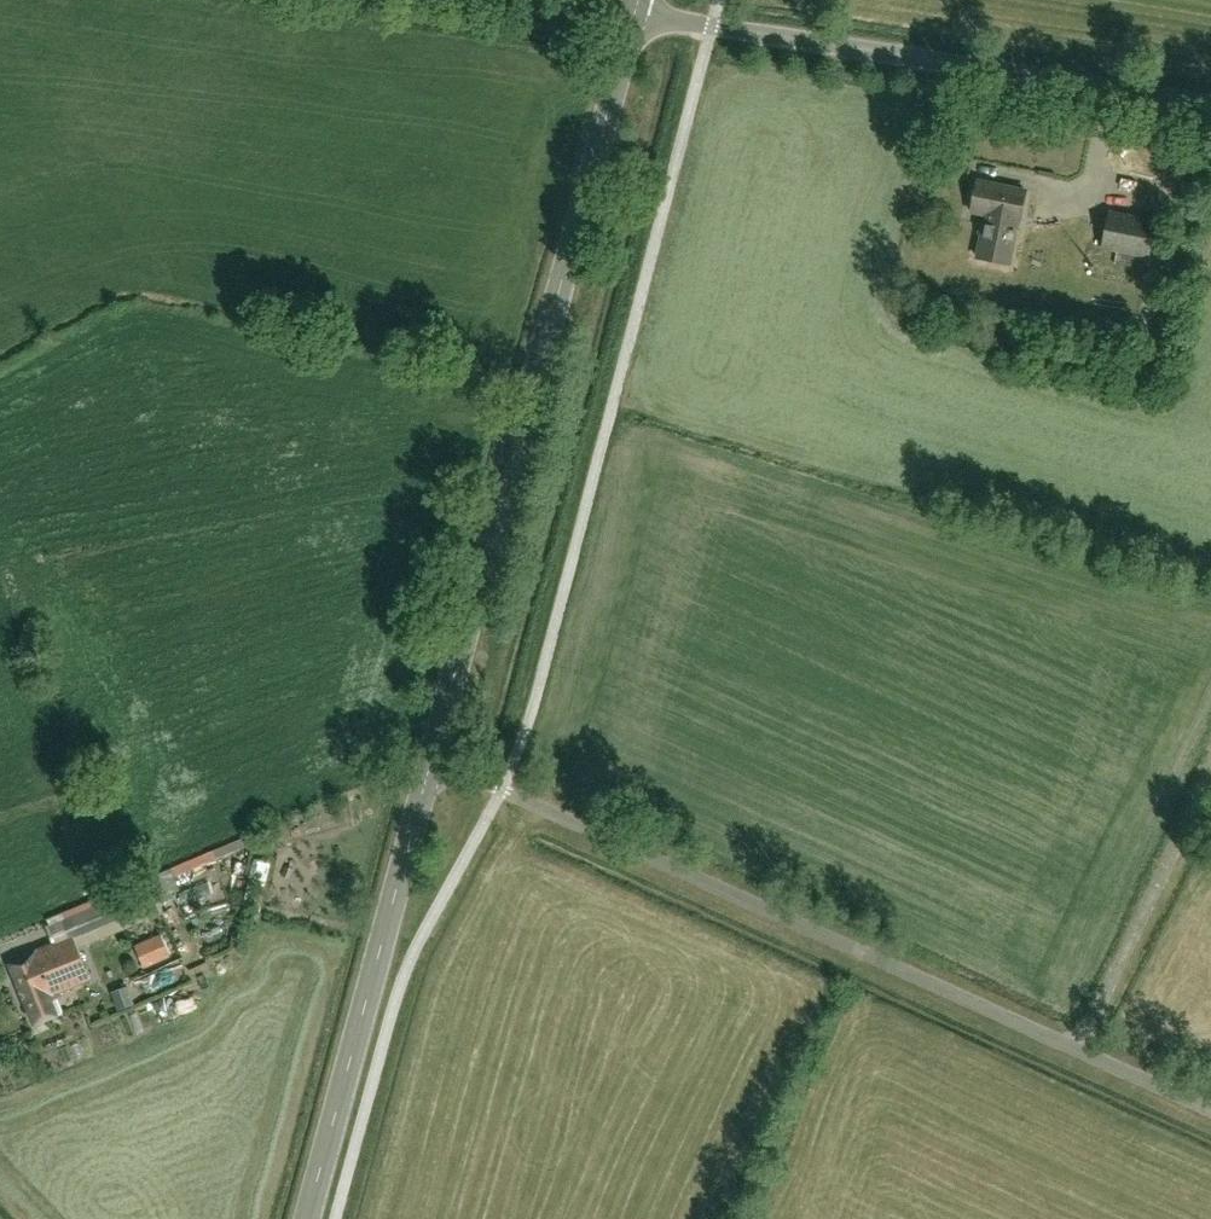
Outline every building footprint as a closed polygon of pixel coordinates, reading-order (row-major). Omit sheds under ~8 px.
[(1020,221),(1026,191),(978,181),(972,211),(984,214),(980,233),(982,234),(978,257),(1009,264),(1018,221),(1020,221)] [(1149,258),(1157,220),(1110,211),(1102,248),(1149,258)] [(64,920),(72,939),(159,903),(151,885),(148,877),(62,913),(64,920)] [(148,963),(173,955),(166,932),(140,940),(148,963)] [(89,975),(74,940),(44,952),(43,949),(9,963),(34,1023),(62,1011),(53,990),(89,975)]
